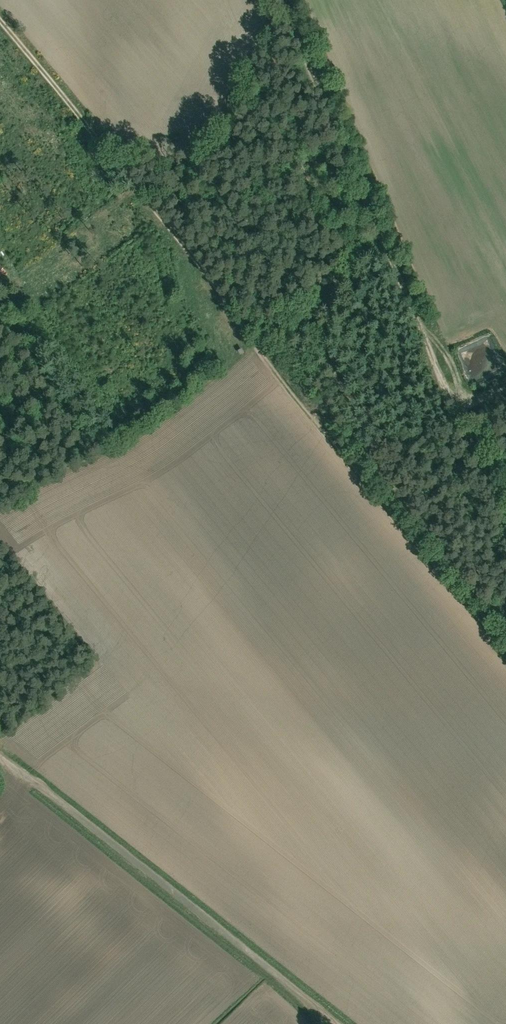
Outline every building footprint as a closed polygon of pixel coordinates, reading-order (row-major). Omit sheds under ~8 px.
[(11,275),(5,263),(0,266),(0,281),(11,275)]
